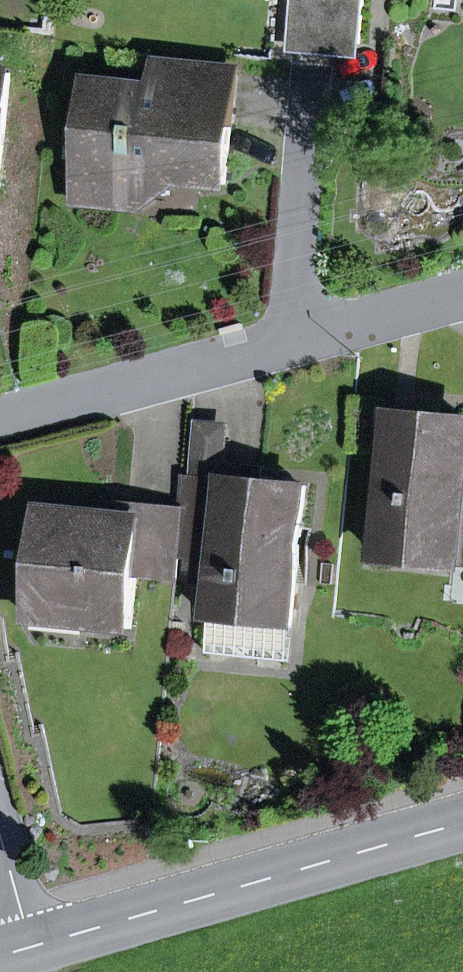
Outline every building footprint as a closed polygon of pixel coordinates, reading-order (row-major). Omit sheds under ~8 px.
[(325,41),(328,0),(294,0),(293,13),(326,16),(323,41),(325,41)] [(325,41),(359,44),(363,0),(328,0),(325,41)] [(291,38),(323,41),(326,16),(293,13),(291,38)] [(155,94),(233,101),(236,71),(158,64),(155,94)] [(10,73),(0,72),(0,169),(10,73)] [(89,82),(77,201),(135,206),(138,176),(224,184),(233,101),(155,94),(146,93),(147,88),(89,82)] [(392,416),(379,556),(462,564),(462,423),(392,416)] [(266,467),(228,463),(232,423),(197,419),(191,477),(265,483),(266,467)] [(191,477),(186,477),(183,509),(178,556),(203,559),(200,584),(215,585),(208,652),(288,660),(305,487),(265,483),(191,477)] [(98,515),(139,519),(140,505),(99,501),(98,515)] [(136,574),(176,578),(178,556),(183,509),(140,505),(139,519),(98,515),(42,509),(32,606),(87,612),(86,624),(131,629),(136,574)] [(32,606),(31,619),(86,624),(87,612),(32,606)]
